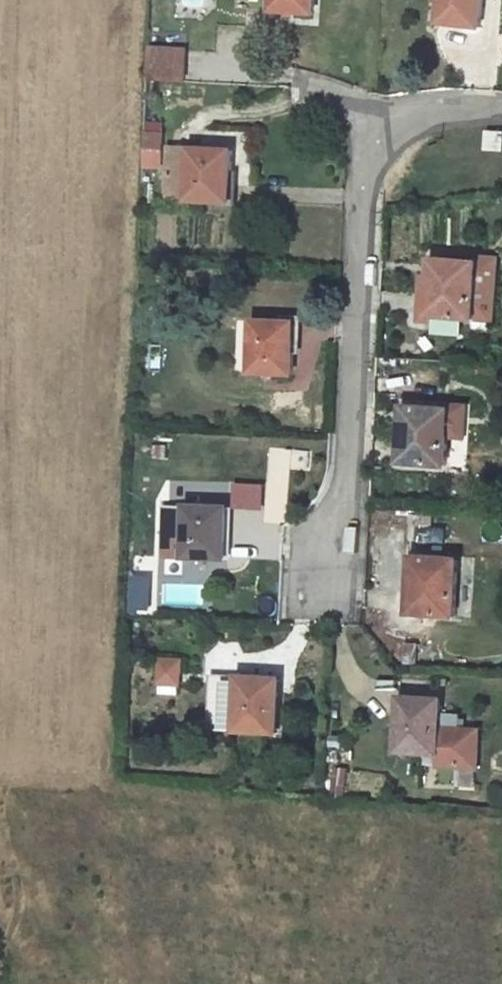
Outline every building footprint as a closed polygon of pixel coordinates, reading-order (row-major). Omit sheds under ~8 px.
[(307,17),(309,0),(267,0),(266,13),(307,17)] [(436,28),(474,34),(477,0),(438,0),(436,28)] [(147,51),(146,82),(183,83),(184,52),(147,51)] [(164,137),(145,137),(144,152),(163,153),(164,137)] [(232,152),(172,150),(170,202),(230,203),(232,152)] [(432,279),(429,313),(469,317),(474,264),(429,261),(428,279),(432,279)] [(254,317),(252,368),(293,369),(295,319),(254,317)] [(405,428),(404,460),(445,463),(446,434),(463,435),(464,401),(447,401),(447,406),(403,404),(402,427),(405,428)] [(189,550),(229,553),(229,504),(168,500),(168,527),(189,528),(189,550)] [(415,572),(413,607),(460,610),(462,551),(410,549),(408,571),(415,572)] [(184,688),(185,658),(159,658),(159,687),(184,688)] [(281,674),(213,670),(212,723),(280,726),(281,674)] [(442,705),(442,692),(402,690),(399,745),(439,747),(439,758),(479,759),(481,722),(461,721),(462,706),(442,705)]
